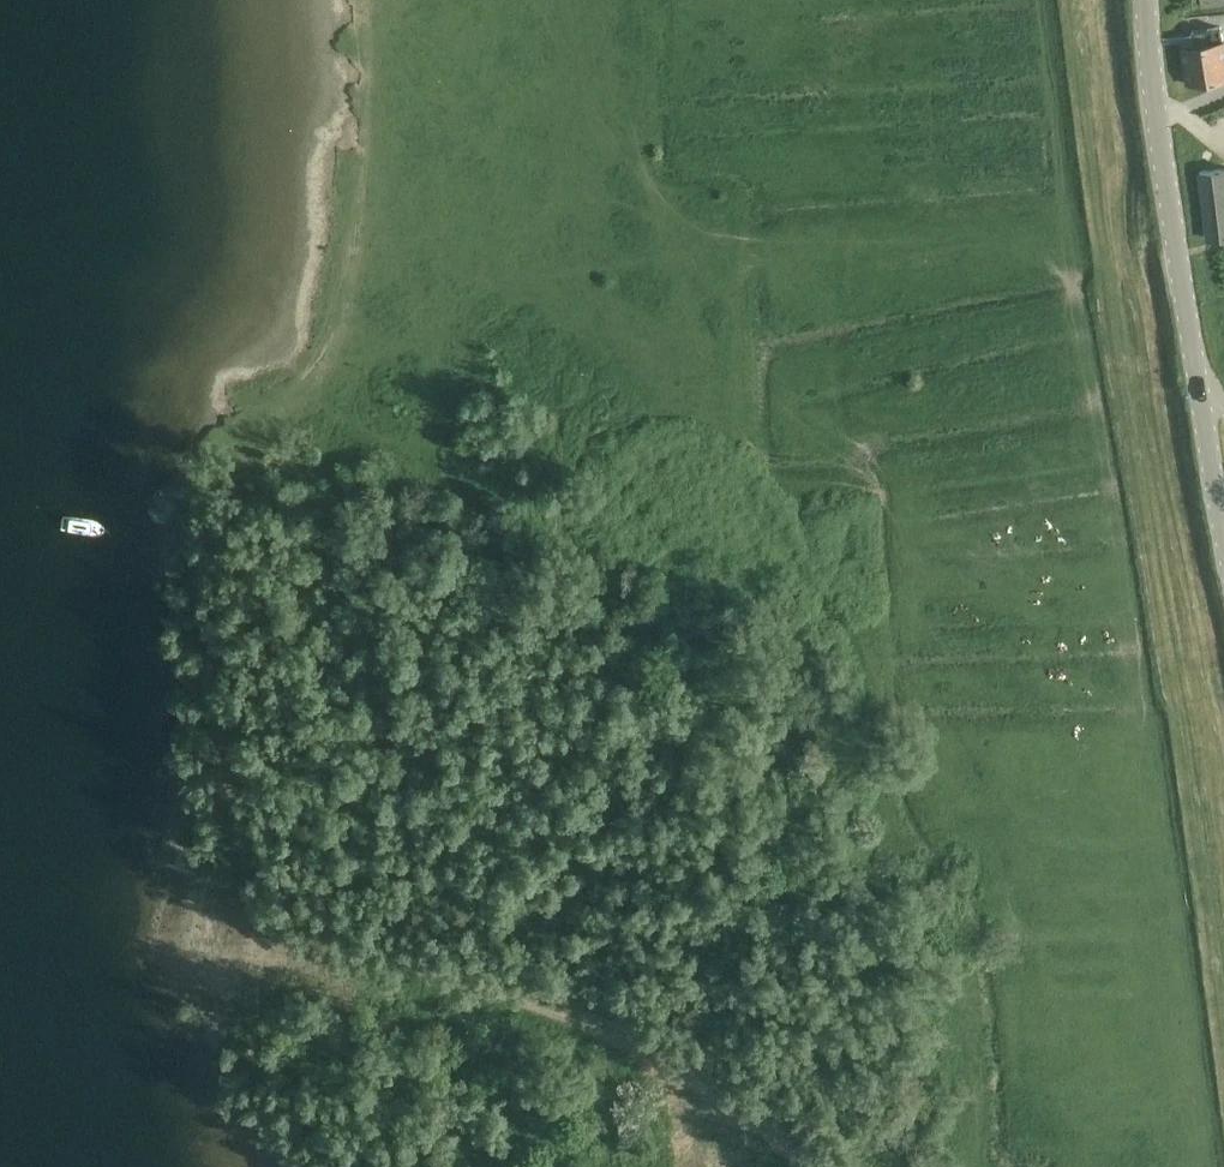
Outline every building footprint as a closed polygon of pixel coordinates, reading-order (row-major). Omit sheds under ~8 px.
[(1189,82),(1219,77),(1223,76),(1223,39),(1222,26),(1191,31),(1194,45),(1183,47),(1189,82)] [(1207,238),(1223,236),(1223,170),(1199,173),(1207,238)]
